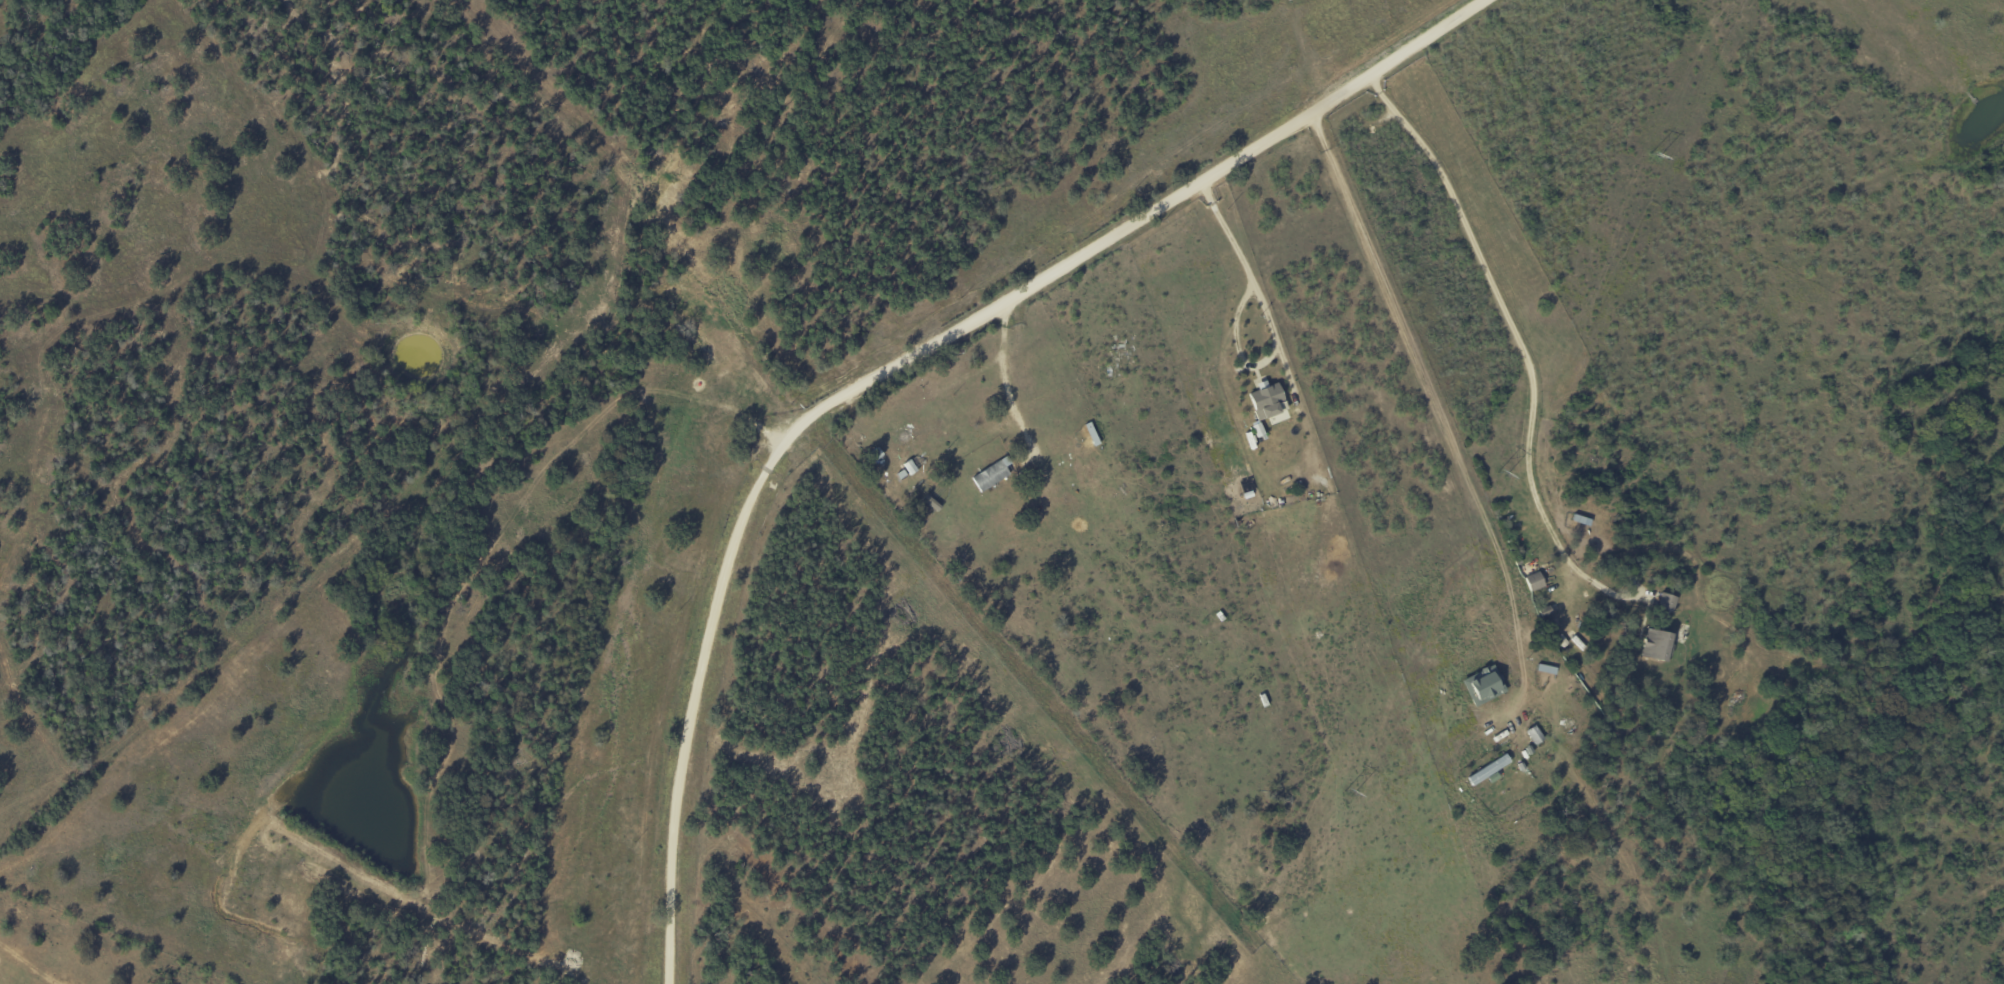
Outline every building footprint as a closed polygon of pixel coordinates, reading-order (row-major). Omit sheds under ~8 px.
[(1268,416),(1271,425),(1281,421),(1279,413),(1283,412),(1285,419),(1290,418),(1277,382),(1247,393),(1257,420),(1268,416)] [(923,464),(917,454),(902,464),(909,474),(923,464)] [(970,475),(977,491),(1009,476),(1004,465),(1010,463),(1007,457),(970,475)] [(1529,592),(1544,586),(1538,571),(1523,577),(1529,592)] [(1671,613),(1676,597),(1661,592),(1657,609),(1671,613)] [(1670,644),(1668,643),(1670,634),(1647,628),(1640,656),(1665,663),(1670,644)] [(1555,674),(1556,667),(1537,663),(1536,670),(1555,674)] [(1503,689),(1492,666),(1461,681),(1472,704),(1503,689)] [(1525,731),(1533,745),(1543,739),(1534,725),(1525,731)] [(1489,783),(1498,777),(1494,771),(1510,762),(1505,753),(1465,777),(1471,786),(1486,777),(1489,783)]
